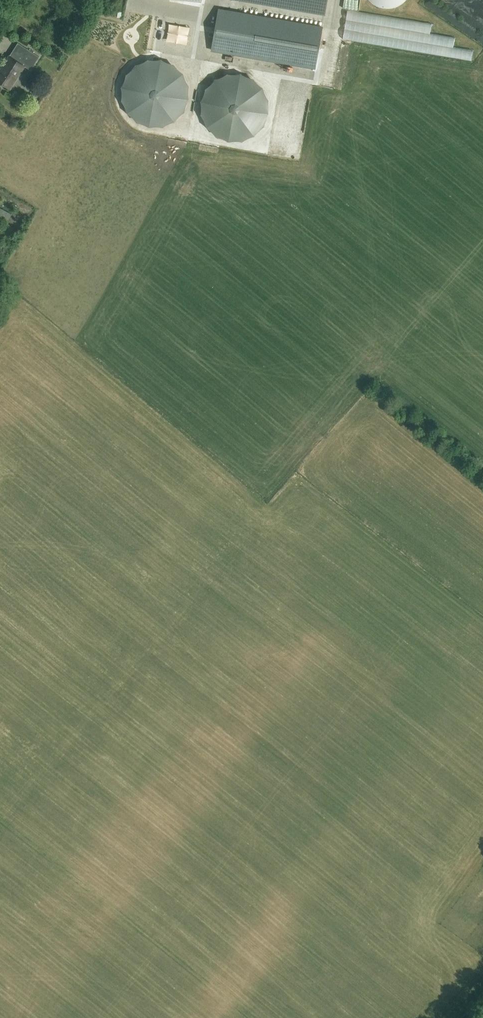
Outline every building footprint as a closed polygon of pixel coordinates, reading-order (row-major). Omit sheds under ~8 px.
[(316,68),(323,27),(218,10),(211,50),(316,68)] [(9,56),(0,70),(0,83),(9,89),(24,66),(29,69),(37,56),(27,49),(23,56),(13,50),(15,51),(11,57),(9,56)] [(155,65),(159,88),(156,90),(155,93),(155,96),(157,99),(159,101),(163,101),(165,99),(167,96),(167,93),(166,90),(163,88),(167,65),(165,65),(166,59),(160,59),(160,63),(155,65)] [(237,103),(235,106),(211,102),(210,106),(230,108),(230,110),(235,111),(237,114),(240,115),(243,115),(246,113),(247,110),(247,107),(246,104),(243,102),(240,102),(237,103)] [(9,222),(13,214),(0,208),(0,218),(9,222)]
